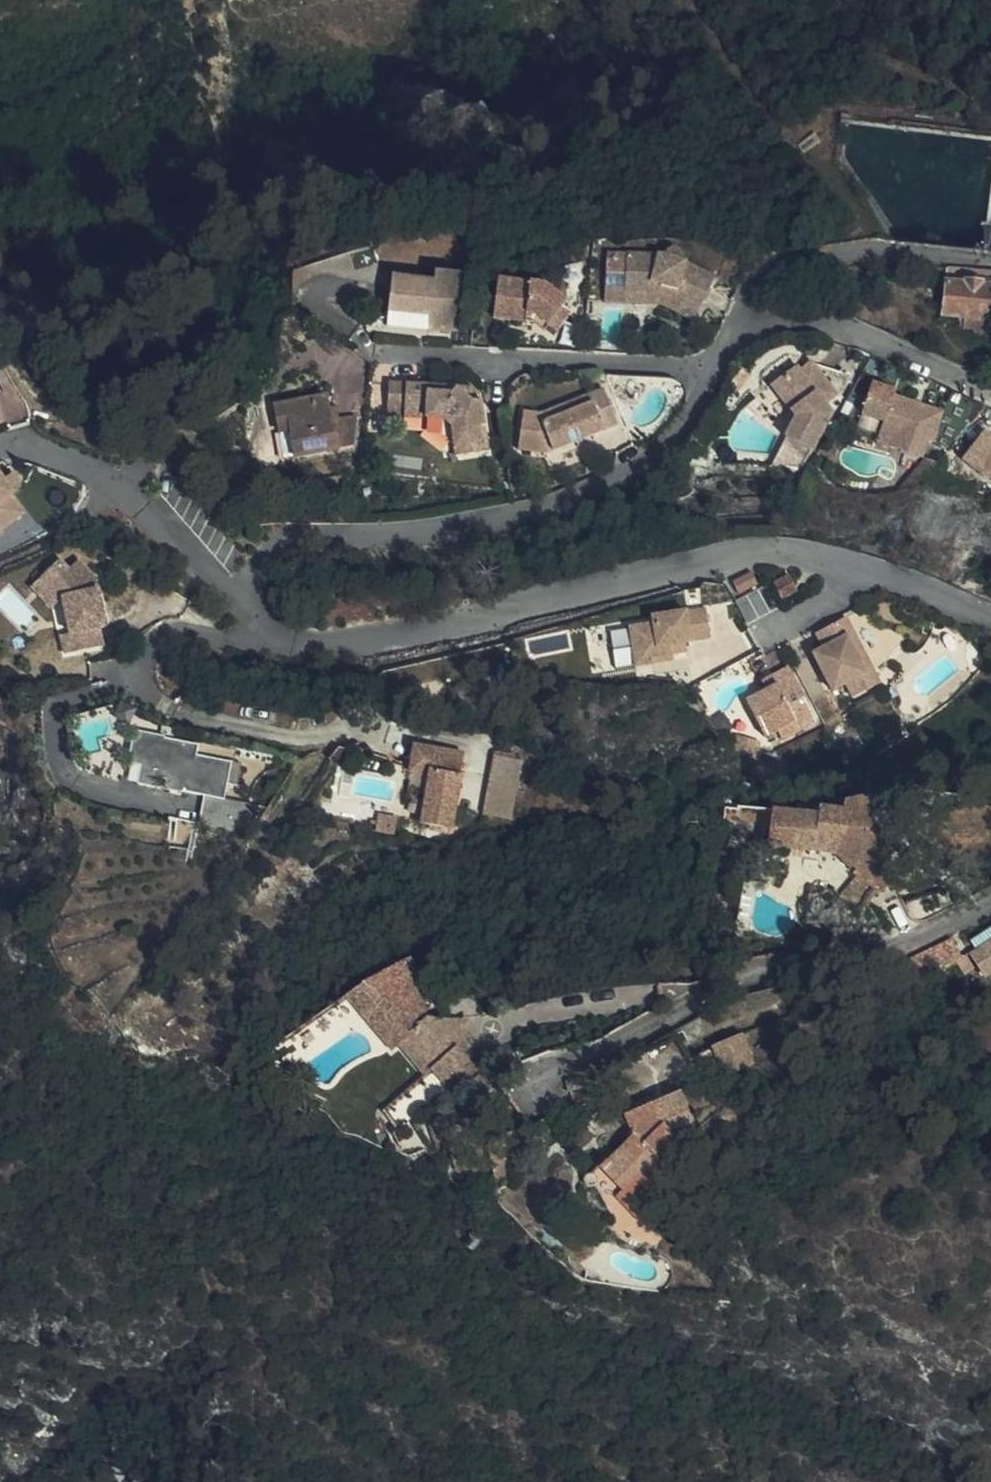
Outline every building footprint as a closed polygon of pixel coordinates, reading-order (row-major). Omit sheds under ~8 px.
[(656,301),(685,315),(694,314),(713,273),(684,257),(672,242),(660,248),(654,247),(646,250),(604,249),(603,301),(650,305),(656,301)] [(431,274),(390,268),(384,323),(413,327),(421,320),(420,313),(428,313),(428,328),(453,329),(458,269),(431,266),(431,274)] [(522,279),(494,273),(491,317),(527,320),(542,328),(546,325),(556,332),(568,313),(559,306),(564,295),(538,273),(527,276),(522,279)] [(943,283),(940,314),(967,318),(966,331),(982,332),(984,319),(990,320),(990,287),(943,283)] [(779,373),(769,381),(792,412),(783,440),(769,466),(800,476),(813,449),(829,411),(826,405),(836,396),(814,363),(799,371),(790,366),(779,373)] [(895,385),(872,378),(858,425),(879,433),(876,446),(921,458),(941,409),(895,395),(895,385)] [(28,410),(14,379),(0,386),(0,416),(3,422),(28,410)] [(442,382),(387,381),(386,414),(398,418),(403,418),(424,419),(425,415),(438,416),(448,424),(453,456),(487,450),(480,390),(472,386),(453,385),(449,387),(441,386),(442,382)] [(536,414),(522,410),(515,449),(550,453),(552,447),(602,426),(603,432),(617,425),(602,388),(536,414)] [(324,392),(270,401),(278,432),(288,431),(294,457),(353,446),(354,416),(336,422),(324,392)] [(990,479),(990,436),(980,431),(957,463),(971,468),(979,477),(990,479)] [(24,512),(11,493),(21,485),(11,472),(4,477),(0,472),(0,529),(24,512)] [(63,653),(101,646),(98,626),(106,625),(92,572),(77,558),(67,565),(58,556),(27,585),(54,612),(56,630),(63,653)] [(647,619),(626,622),(634,665),(672,659),(672,653),(686,651),(685,640),(709,637),(704,606),(756,582),(750,571),(732,579),(687,608),(684,604),(648,609),(647,619)] [(845,616),(812,632),(819,643),(810,650),(833,690),(845,686),(852,698),(881,683),(845,616)] [(784,664),(759,677),(764,688),(744,696),(765,737),(777,731),(783,741),(816,723),(784,664)] [(162,733),(133,729),(125,762),(139,764),(137,783),(170,790),(169,794),(180,797),(182,792),(224,798),(227,783),(238,784),(243,762),(195,754),(196,744),(163,737),(162,733)] [(461,751),(411,740),(404,780),(410,781),(406,803),(419,805),(419,824),(453,828),(459,771),(461,751)] [(514,818),(525,758),(496,753),(485,812),(514,818)] [(824,810),(770,811),(767,853),(788,850),(836,855),(859,876),(876,893),(898,881),(887,856),(892,853),(875,822),(869,825),(873,798),(850,798),(851,803),(824,804),(824,810)] [(876,893),(859,876),(839,897),(857,914),(876,893)] [(891,936),(934,915),(922,890),(879,911),(891,936)] [(990,974),(990,942),(963,958),(977,982),(990,974)] [(893,965),(888,965),(900,987),(946,963),(936,944),(903,961),(893,965)] [(405,962),(397,968),(415,992),(423,987),(405,962)] [(410,1037),(452,1088),(464,1087),(490,1066),(473,1044),(477,1041),(463,1024),(435,1019),(427,1009),(415,992),(397,968),(368,981),(409,1011),(422,1029),(410,1037)] [(409,1011),(368,981),(359,989),(369,1002),(427,1079),(383,1113),(396,1130),(452,1088),(410,1037),(422,1029),(409,1011)] [(369,1002),(359,989),(348,997),(358,1011),(369,1002)] [(428,995),(426,997),(427,1009),(435,1008),(434,996),(428,995)] [(463,1024),(477,1041),(483,1036),(469,1019),(463,1024)] [(744,1031),(713,1044),(726,1075),(756,1062),(744,1031)] [(564,1083),(569,1092),(584,1089),(581,1079),(564,1083)] [(659,1156),(676,1141),(669,1133),(694,1121),(681,1091),(625,1115),(633,1136),(608,1161),(605,1157),(597,1165),(600,1168),(621,1191),(642,1172),(652,1182),(669,1166),(659,1156)] [(590,1125),(595,1116),(591,1112),(590,1109),(587,1107),(585,1106),(582,1107),(579,1108),(578,1112),(578,1115),(579,1117),(581,1119),(584,1120),(590,1125)] [(453,1156),(444,1126),(434,1129),(443,1159),(453,1156)] [(642,1172),(621,1191),(614,1197),(635,1221),(666,1196),(652,1182),(642,1172)] [(673,1188),(660,1175),(652,1182),(666,1196),(673,1188)]
